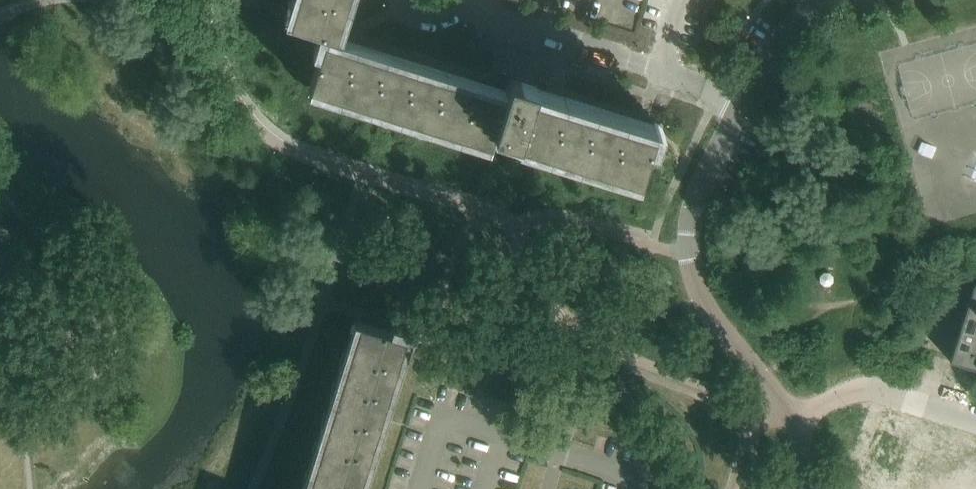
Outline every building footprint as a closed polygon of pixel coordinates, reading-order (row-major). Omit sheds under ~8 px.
[(289,22),(319,32),(342,39),(354,0),(296,0),(289,22)] [(654,128),(536,91),(538,82),(511,74),(504,94),(476,86),(477,81),(342,39),(319,32),(313,53),(320,55),(311,86),(322,90),(491,143),(495,132),(639,178),(654,128)] [(974,282),(950,360),(975,368),(975,282),(974,282)] [(408,336),(360,321),(322,440),(307,488),(360,488),(408,336)]
